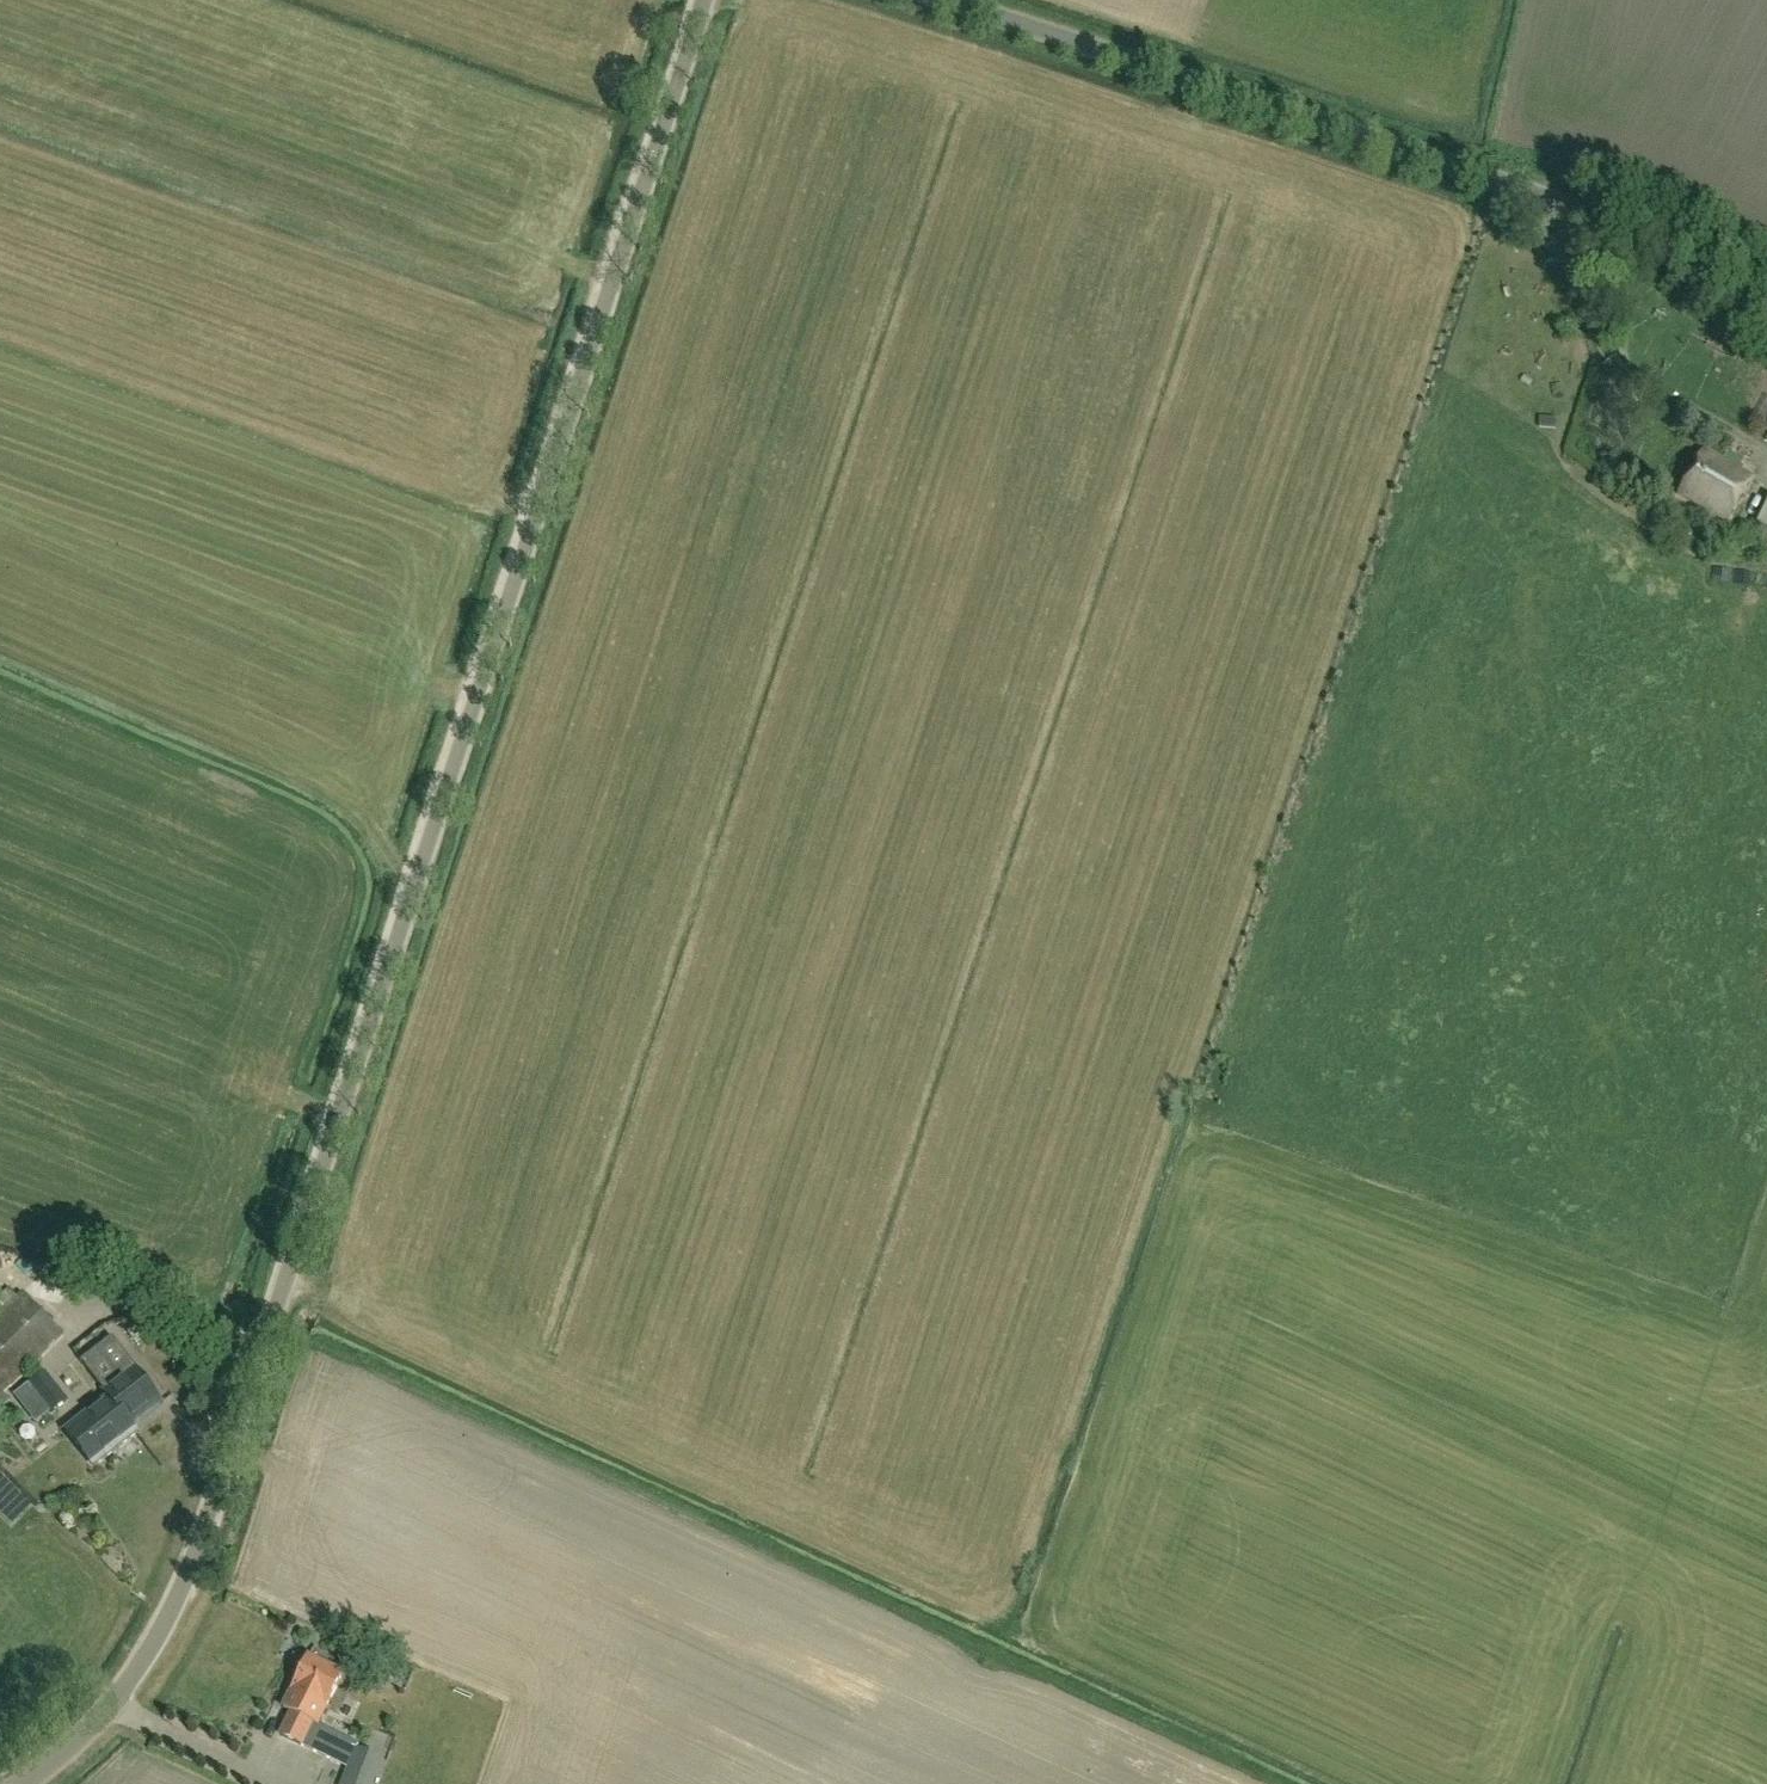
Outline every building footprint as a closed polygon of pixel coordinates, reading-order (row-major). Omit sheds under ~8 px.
[(1680,496),(1729,522),(1753,477),(1704,451),(1680,496)] [(17,1296),(11,1290),(0,1299),(0,1312),(1,1313),(0,1314),(0,1400),(65,1331),(22,1290),(17,1296)] [(111,1397),(68,1431),(96,1467),(139,1433),(133,1425),(162,1402),(133,1365),(120,1375),(99,1348),(83,1361),(104,1388),(111,1397)] [(64,1405),(44,1378),(33,1388),(52,1413),(64,1405)] [(310,1659),(293,1692),(284,1709),(293,1713),(281,1736),(328,1760),(340,1737),(318,1726),(343,1676),(310,1659)] [(345,1778),(353,1782),(352,1783),(369,1783),(380,1759),(358,1749),(345,1778)]
